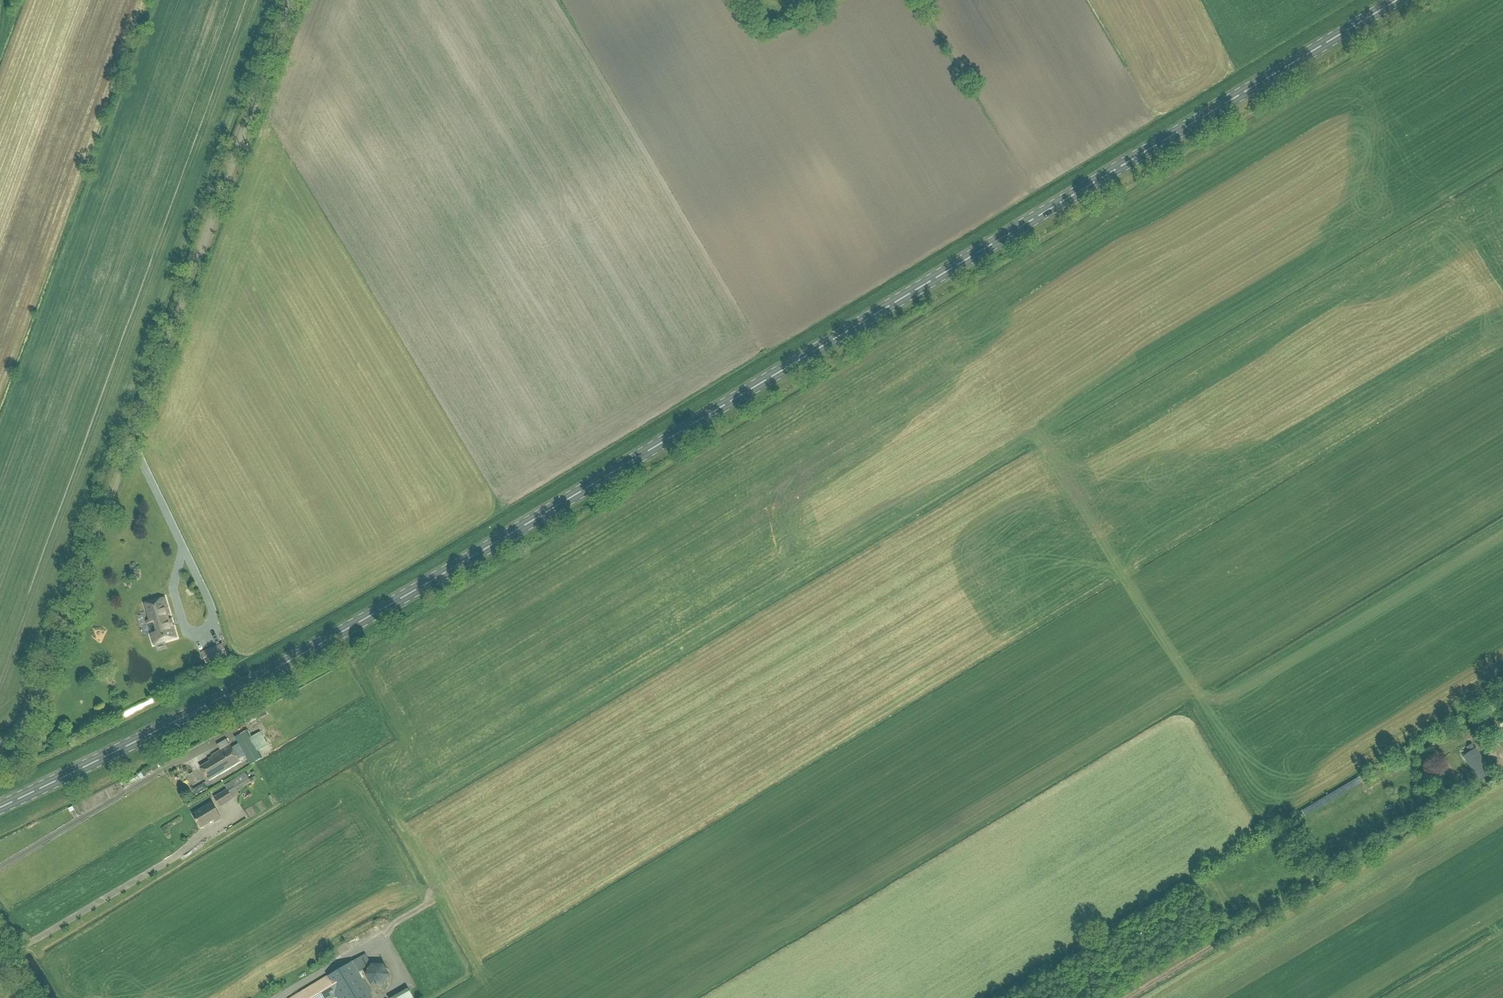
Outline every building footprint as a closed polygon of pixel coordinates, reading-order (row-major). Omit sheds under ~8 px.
[(165,598),(145,604),(150,620),(147,621),(154,644),(176,638),(171,619),(168,620),(167,616),(170,615),(165,598)] [(239,744),(232,748),(240,762),(246,757),(250,765),(261,758),(257,752),(268,745),(260,732),(250,738),(246,731),(235,737),(239,744)] [(232,748),(230,745),(227,740),(217,745),(220,751),(212,756),(214,759),(201,767),(209,780),(240,762),(232,748)] [(1479,781),(1491,774),(1472,745),(1466,748),(1469,752),(1462,756),(1479,781)] [(245,772),(231,781),(237,792),(245,787),(244,786),(251,782),(245,772)] [(220,808),(233,800),(227,789),(214,798),(220,808)] [(215,822),(221,819),(211,803),(193,814),(201,828),(214,820),(215,822)] [(358,971),(371,963),(365,953),(291,997),(332,997),(336,995),(338,997),(372,997),(373,997),(358,971)] [(384,986),(390,975),(384,965),(372,965),(365,975),(371,986),(384,986)] [(391,997),(413,997),(408,989),(391,997)]
